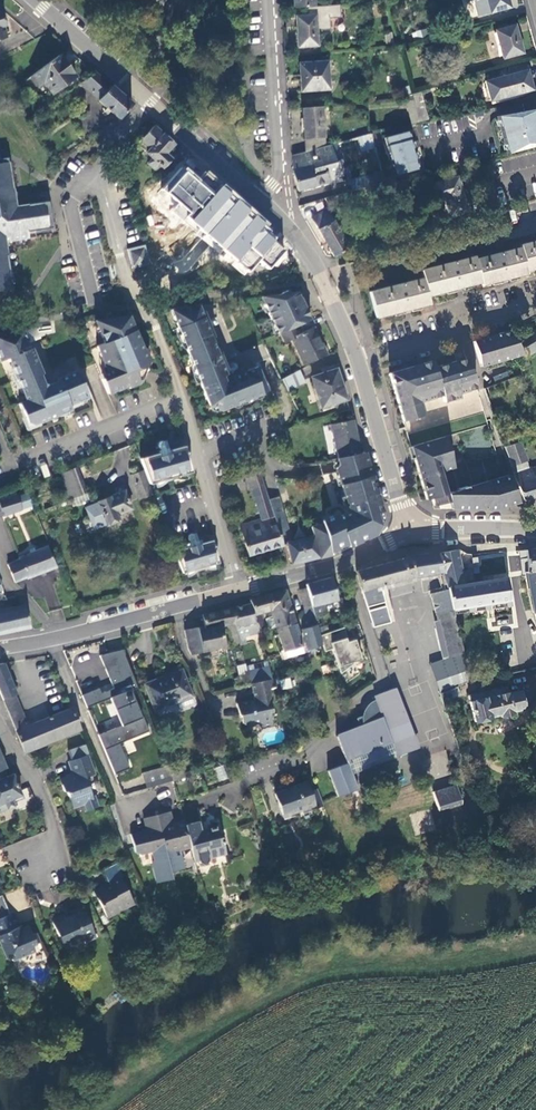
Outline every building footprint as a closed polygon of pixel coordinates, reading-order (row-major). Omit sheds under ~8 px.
[(507,0),(472,0),(475,14),(488,11),(509,6),(507,0)] [(314,3),(306,4),(306,12),(295,13),(297,44),(316,43),(315,28),(329,27),(328,16),(339,15),(339,2),(314,3)] [(521,52),(514,24),(494,30),(501,58),(521,52)] [(75,76),(59,54),(30,75),(38,85),(44,81),(52,92),(75,76)] [(329,86),(327,60),(299,61),(300,88),(329,86)] [(528,70),(525,61),(508,66),(510,75),(528,70)] [(534,90),(528,70),(510,75),(486,82),(491,100),(506,96),(506,97),(534,90)] [(101,98),(110,86),(95,73),(82,82),(101,98)] [(120,118),(132,104),(120,94),(111,85),(110,86),(101,98),(99,100),(120,118)] [(416,107),(425,105),(421,90),(412,92),(413,96),(416,107)] [(416,107),(413,96),(405,96),(412,120),(419,118),(416,107)] [(322,103),(302,105),(306,151),(325,146),(322,103)] [(425,105),(416,107),(419,118),(420,122),(429,121),(425,105)] [(535,146),(535,110),(496,117),(506,153),(535,146)] [(45,129),(38,117),(32,120),(39,133),(45,129)] [(165,153),(174,145),(165,136),(155,126),(141,140),(150,149),(147,152),(153,159),(148,164),(156,171),(160,166),(162,168),(171,159),(165,153)] [(418,168),(409,131),(384,136),(394,174),(418,168)] [(374,141),(372,133),(360,136),(361,144),(374,141)] [(306,151),(292,155),(293,173),(297,190),(329,181),(325,165),(336,161),(332,148),(336,147),(335,143),(325,146),(306,151)] [(48,202),(16,207),(13,190),(11,190),(7,159),(0,160),(0,297),(12,295),(5,243),(28,240),(28,239),(35,238),(35,237),(53,235),(48,202)] [(181,167),(161,190),(177,205),(172,211),(219,254),(245,276),(257,262),(268,270),(283,252),(275,244),(277,240),(271,234),(272,232),(268,228),(270,226),(225,185),(223,187),(207,173),(201,180),(188,168),(185,171),(181,167)] [(443,176),(442,170),(425,174),(427,180),(443,176)] [(386,184),(394,182),(392,175),(385,177),(386,184)] [(466,212),(457,177),(428,185),(436,220),(466,212)] [(385,184),(391,198),(412,193),(408,179),(394,182),(386,184),(385,184)] [(312,218),(334,255),(349,247),(327,210),(312,218)] [(181,274),(211,248),(203,239),(173,264),(181,274)] [(384,314),(394,312),(410,308),(420,306),(429,304),(427,295),(435,293),(445,291),(461,287),(471,284),(481,281),(482,284),(491,282),(506,278),(517,276),(527,273),(526,270),(535,268),(535,267),(535,241),(520,245),(521,248),(475,260),(474,257),(421,270),(423,278),(370,291),(376,316),(384,314)] [(150,264),(145,245),(128,250),(133,269),(150,264)] [(296,292),(259,297),(277,335),(280,333),(295,327),(309,320),(296,292)] [(205,317),(200,306),(173,310),(210,404),(221,409),(268,390),(258,365),(245,371),(243,374),(239,376),(238,373),(231,376),(232,380),(229,382),(227,384),(223,382),(225,380),(223,375),(227,374),(223,363),(220,364),(218,361),(221,358),(210,331),(206,330),(205,327),(209,325),(208,322),(204,324),(202,321),(205,317)] [(110,375),(107,376),(113,391),(115,391),(129,385),(141,380),(149,362),(130,316),(96,320),(105,342),(98,345),(110,375)] [(295,327),(280,333),(285,342),(291,339),(304,364),(326,352),(313,327),(299,334),(295,327)] [(535,350),(535,328),(515,340),(522,352),(525,357),(535,350)] [(0,333),(0,357),(1,360),(9,357),(27,399),(19,403),(27,421),(33,424),(62,412),(61,408),(65,407),(67,410),(71,408),(69,404),(89,396),(78,369),(58,378),(59,380),(48,384),(43,382),(38,370),(40,369),(28,341),(26,342),(23,336),(25,336),(23,330),(0,333)] [(515,340),(510,332),(509,331),(502,333),(504,340),(491,344),(489,337),(483,339),(484,342),(474,346),(480,365),(484,363),(485,367),(519,356),(522,352),(515,340)] [(504,340),(502,333),(489,337),(491,344),(504,340)] [(467,359),(450,364),(452,371),(446,373),(444,366),(436,368),(433,362),(424,364),(426,371),(420,373),(419,368),(418,368),(417,367),(416,367),(414,367),(390,374),(404,422),(424,416),(421,402),(443,396),(445,403),(460,399),(459,395),(477,390),(467,359)] [(322,406),(346,399),(339,375),(337,371),(341,370),(339,363),(322,368),(323,372),(312,376),(322,406)] [(424,364),(414,367),(416,367),(417,367),(418,368),(419,368),(420,373),(426,371),(424,364)] [(452,371),(450,364),(444,366),(446,373),(452,371)] [(287,391),(306,382),(300,370),(282,378),(287,391)] [(107,376),(103,378),(109,393),(113,391),(107,376)] [(337,458),(359,453),(352,419),(330,423),(337,458)] [(519,436),(510,439),(512,445),(521,443),(519,436)] [(453,468),(444,437),(443,438),(412,447),(410,447),(423,490),(428,488),(431,498),(434,505),(449,501),(451,509),(474,509),(469,491),(467,491),(466,486),(457,488),(455,491),(444,494),(438,472),(453,468)] [(524,500),(535,497),(535,478),(532,469),(531,467),(528,468),(521,443),(512,445),(510,439),(503,442),(514,474),(524,500)] [(156,453),(138,458),(142,469),(143,472),(146,480),(147,483),(190,471),(183,445),(166,450),(167,453),(164,454),(164,453),(160,454),(160,455),(157,456),(156,453)] [(313,536),(319,557),(321,557),(320,554),(330,550),(348,543),(349,546),(373,536),(369,527),(365,525),(368,518),(372,520),(377,518),(376,514),(383,511),(372,475),(370,476),(368,470),(362,471),(360,462),(365,460),(363,452),(359,453),(337,458),(339,464),(344,481),(341,482),(348,505),(352,504),(354,508),(354,514),(352,512),(350,512),(338,517),(336,513),(326,518),(322,520),(323,524),(311,527),(313,536)] [(84,485),(77,466),(61,472),(68,489),(68,491),(84,485)] [(261,468),(248,472),(261,518),(241,525),(250,555),(283,545),(281,536),(279,532),(278,528),(277,525),(276,520),(274,513),(273,513),(267,492),(268,492),(261,468)] [(146,480),(143,472),(131,476),(133,484),(146,480)] [(468,487),(469,491),(474,509),(497,509),(517,502),(509,475),(468,487)] [(133,484),(136,491),(148,486),(147,483),(146,480),(133,484)] [(68,491),(68,489),(62,492),(66,501),(71,499),(87,492),(84,485),(68,491)] [(107,524),(107,525),(119,520),(117,514),(132,509),(124,491),(126,491),(124,486),(116,489),(118,494),(99,501),(99,502),(86,507),(94,529),(107,524)] [(139,499),(152,495),(148,486),(136,491),(139,499)] [(423,490),(425,499),(431,498),(428,488),(423,490)] [(87,492),(71,499),(74,507),(90,501),(87,492)] [(16,494),(0,500),(0,517),(22,509),(32,505),(28,493),(17,497),(16,494)] [(279,532),(281,536),(289,533),(282,511),(274,513),(276,520),(277,525),(278,528),(279,532)] [(369,527),(373,536),(382,532),(377,518),(372,520),(368,518),(365,525),(369,527)] [(287,543),(292,565),(304,562),(319,557),(313,536),(287,543)] [(186,547),(173,551),(181,572),(217,562),(211,540),(198,543),(194,544),(194,545),(191,545),(186,546),(186,547)] [(28,579),(58,567),(50,546),(20,558),(21,560),(9,565),(16,582),(27,577),(28,579)] [(458,551),(439,554),(448,588),(449,588),(454,610),(523,599),(521,590),(529,589),(528,572),(529,572),(527,552),(514,554),(517,590),(509,591),(507,580),(464,586),(458,551)] [(527,552),(529,572),(528,572),(529,589),(534,612),(535,613),(535,614),(535,551),(527,552)] [(441,620),(450,659),(464,655),(454,610),(449,588),(448,588),(439,554),(410,558),(357,572),(362,592),(391,584),(415,577),(438,574),(440,582),(437,583),(440,592),(432,594),(439,621),(441,620)] [(333,579),(307,585),(308,590),(314,611),(318,625),(328,622),(324,604),(338,601),(333,579)] [(308,590),(301,592),(307,613),(314,611),(308,590)] [(268,596),(273,611),(278,630),(296,624),(286,591),(268,596)] [(268,596),(251,601),(263,639),(271,637),(264,614),(273,611),(268,596)] [(0,609),(0,633),(26,627),(26,628),(29,628),(24,604),(0,609)] [(251,606),(233,610),(235,619),(234,620),(236,629),(257,624),(251,606)] [(203,616),(206,629),(221,626),(221,628),(230,626),(232,635),(237,634),(236,629),(234,620),(235,619),(233,610),(203,616)] [(314,611),(307,613),(311,627),(318,625),(314,611)] [(304,646),(296,624),(278,630),(280,634),(285,652),(304,646)] [(304,634),(310,648),(323,644),(321,637),(318,625),(311,627),(303,630),(304,634)] [(186,632),(189,649),(191,652),(193,655),(226,647),(221,628),(221,626),(206,629),(198,631),(197,629),(186,632)] [(345,629),(321,637),(323,644),(325,653),(333,651),(342,675),(356,665),(355,663),(362,660),(356,640),(348,643),(347,640),(348,640),(345,629)] [(430,666),(440,697),(458,689),(470,683),(464,655),(450,659),(430,666)] [(4,701),(8,700),(1,680),(3,679),(0,672),(0,692),(4,701)] [(177,702),(190,697),(192,696),(182,672),(146,685),(155,708),(176,700),(177,702)] [(269,689),(279,686),(277,680),(276,678),(250,684),(255,703),(251,704),(248,702),(236,704),(239,715),(242,717),(243,723),(247,726),(261,723),(262,728),(273,725),(270,713),(273,712),(269,698),(271,697),(269,689)] [(290,678),(280,680),(282,690),(293,687),(290,678)] [(470,697),(475,723),(490,720),(489,718),(500,715),(501,717),(513,715),(512,712),(524,710),(521,692),(509,695),(507,688),(470,697)] [(458,689),(440,697),(444,707),(462,698),(458,689)] [(346,762),(383,747),(381,743),(390,739),(392,744),(397,757),(416,750),(394,691),(374,698),(376,703),(372,705),(368,709),(365,713),(363,718),(357,720),(360,728),(360,729),(337,738),(346,762)] [(4,701),(16,732),(27,728),(15,697),(8,700),(4,701)] [(99,732),(136,719),(129,699),(100,710),(95,697),(86,701),(91,713),(92,713),(99,732)] [(193,703),(190,697),(177,702),(179,708),(193,703)] [(75,715),(72,709),(27,728),(16,732),(24,753),(80,730),(75,715)] [(383,747),(392,744),(390,739),(381,743),(383,747)] [(126,753),(134,751),(131,740),(123,742),(126,753)] [(86,746),(73,750),(76,760),(89,756),(86,746)] [(96,775),(92,762),(89,756),(76,760),(69,762),(73,776),(61,780),(65,792),(68,793),(73,808),(84,804),(87,811),(99,806),(95,796),(93,796),(87,778),(96,775)] [(182,765),(169,769),(175,784),(186,780),(182,765)] [(347,765),(328,773),(338,799),(357,792),(347,765)] [(219,780),(226,778),(223,766),(215,767),(219,780)] [(169,769),(144,776),(149,791),(175,784),(169,769)] [(5,773),(3,773),(0,775),(0,813),(7,810),(7,811),(15,808),(12,800),(21,796),(13,776),(7,778),(5,773)] [(304,785),(274,796),(282,818),(294,814),(312,807),(314,811),(322,808),(317,791),(308,795),(304,785)] [(433,794),(437,813),(461,808),(457,788),(433,794)] [(156,817),(169,871),(182,868),(177,851),(190,848),(185,827),(184,821),(172,824),(169,825),(166,814),(156,817)] [(169,871),(156,817),(143,820),(146,831),(130,836),(135,853),(140,856),(151,853),(154,862),(152,862),(157,884),(172,879),(169,871)] [(202,823),(185,827),(190,848),(195,864),(198,863),(204,868),(207,861),(227,856),(222,839),(221,839),(217,826),(204,830),(202,823)] [(123,877),(117,864),(102,871),(110,885),(105,888),(102,886),(93,891),(107,918),(134,904),(122,878),(123,877)] [(68,920),(65,914),(52,919),(65,947),(85,938),(85,940),(96,935),(83,907),(72,912),(74,917),(68,920)] [(38,934),(33,936),(31,930),(23,934),(18,931),(11,915),(0,920),(0,940),(8,959),(9,958),(13,960),(14,961),(36,952),(34,946),(41,943),(38,934)]
